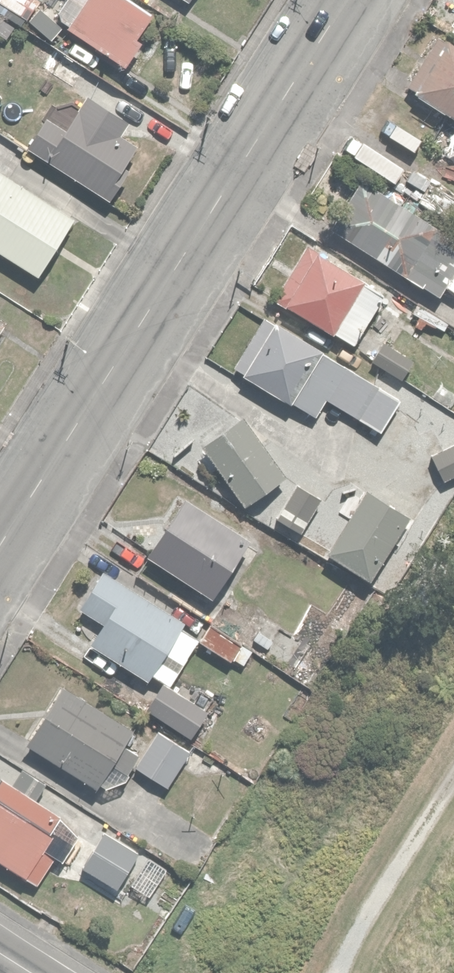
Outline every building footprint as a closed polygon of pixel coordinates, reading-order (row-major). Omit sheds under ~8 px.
[(21,13),(27,3),(33,7),(37,0),(0,0),(21,13)] [(153,8),(140,0),(67,0),(57,17),(66,23),(64,27),(123,64),(137,41),(134,40),(153,8)] [(441,36),(408,87),(453,116),(453,44),(441,36)] [(42,38),(36,48),(46,54),(39,65),(73,86),(87,62),(52,40),(50,43),(42,38)] [(85,93),(77,104),(64,125),(43,112),(22,145),(108,198),(127,167),(122,164),(135,143),(119,133),(127,119),(85,93)] [(0,169),(0,253),(35,274),(72,214),(0,169)] [(375,187),(359,177),(328,225),(439,297),(447,285),(453,289),(453,239),(391,198),(397,188),(381,178),(375,187)] [(303,239),(270,297),(352,344),(385,286),(303,239)] [(321,397),(378,427),(396,394),(344,366),(346,361),(263,317),(234,370),(313,412),(321,397)] [(428,336),(425,368),(453,371),(453,363),(453,338),(428,336)] [(380,338),(368,358),(401,376),(413,355),(380,338)] [(240,412),(198,444),(240,501),(282,470),(240,412)] [(431,453),(441,474),(453,468),(453,442),(431,453)] [(316,497),(289,481),(268,517),(295,533),(316,497)] [(371,577),(407,511),(362,486),(325,551),(371,577)] [(144,553),(210,594),(247,535),(181,494),(144,553)] [(188,614),(100,564),(77,606),(99,618),(86,641),(145,675),(148,670),(172,683),(199,636),(181,626),(188,614)] [(441,580),(423,569),(400,609),(418,620),(441,580)] [(256,613),(225,595),(199,639),(230,658),(256,613)] [(206,702),(159,678),(143,707),(190,732),(206,702)] [(121,742),(130,726),(53,685),(23,741),(98,782),(108,763),(123,771),(135,749),(121,742)] [(166,783),(186,746),(155,730),(135,766),(166,783)] [(21,874),(59,814),(0,776),(0,861),(21,874)] [(136,851),(103,829),(78,866),(112,888),(136,851)] [(149,895),(167,865),(146,853),(127,882),(149,895)] [(171,868),(151,899),(168,909),(187,878),(171,868)]
